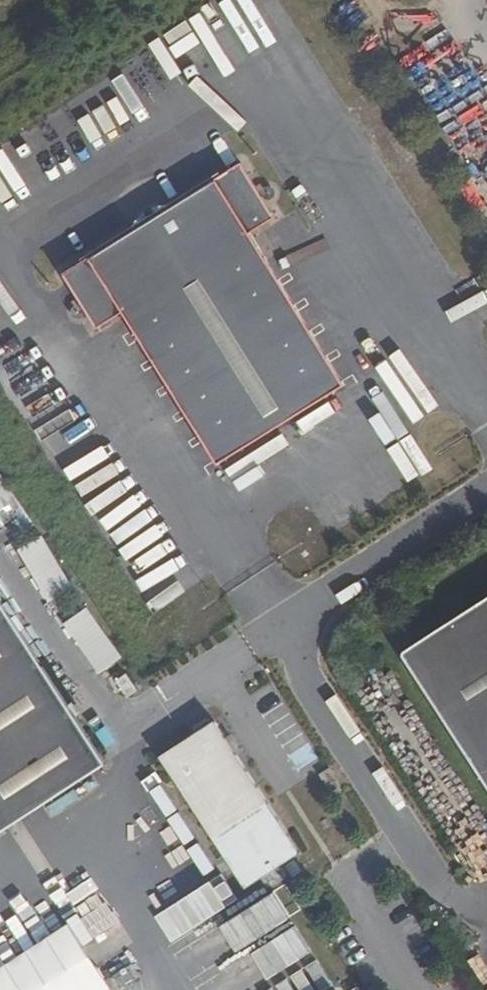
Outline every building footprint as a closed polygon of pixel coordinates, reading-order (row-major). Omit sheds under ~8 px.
[(219,469),(346,390),(252,237),(277,222),(243,167),(195,197),(175,210),(172,210),(170,210),(168,209),(167,209),(166,209),(165,209),(164,209),(163,209),(162,209),(161,209),(160,209),(160,210),(159,210),(158,210),(157,211),(156,211),(155,211),(154,212),(153,212),(158,221),(150,226),(145,217),(145,218),(144,218),(143,219),(142,219),(142,220),(141,221),(141,222),(140,222),(140,223),(139,223),(139,224),(138,225),(138,226),(137,227),(137,228),(136,228),(136,229),(136,230),(135,230),(135,232),(135,233),(135,234),(134,235),(65,278),(99,333),(125,317),(219,469)] [(486,783),(486,601),(404,655),(486,783)] [(0,603),(0,835),(2,838),(108,769),(0,603)] [(101,608),(77,619),(101,671),(125,660),(101,608)] [(219,726),(165,763),(219,845),(274,810),(219,726)] [(274,810),(219,845),(249,892),(304,857),(274,810)] [(0,965),(0,989),(122,989),(95,939),(111,931),(101,912),(0,965)]
